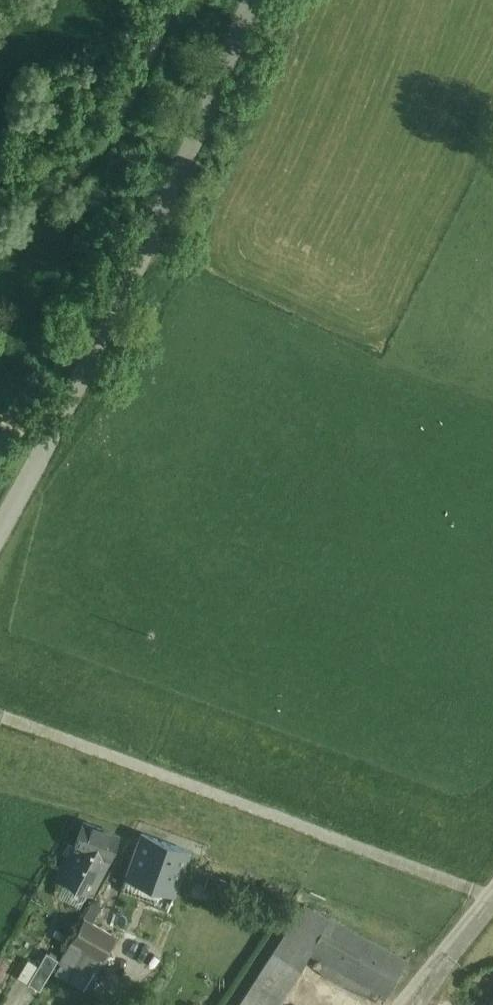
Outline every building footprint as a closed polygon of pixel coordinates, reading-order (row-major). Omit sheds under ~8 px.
[(119,834),(84,821),(76,844),(110,860),(119,834)] [(189,850),(142,833),(125,881),(172,898),(189,850)] [(110,860),(76,844),(58,876),(90,895),(110,860)] [(92,902),(83,917),(92,922),(100,907),(92,902)] [(239,1004),(276,1004),(298,972),(308,953),(328,915),(305,903),(239,1004)] [(328,915),(308,953),(321,960),(317,967),(327,978),(365,998),(366,995),(382,1003),(407,957),(328,915)] [(92,922),(83,917),(68,941),(101,960),(115,936),(92,922)] [(101,960),(68,941),(58,959),(57,961),(62,964),(57,972),(85,988),(101,960)] [(29,982),(28,983),(40,990),(57,961),(58,959),(46,952),(29,982)] [(38,967),(28,961),(19,977),(29,982),(38,967)]
